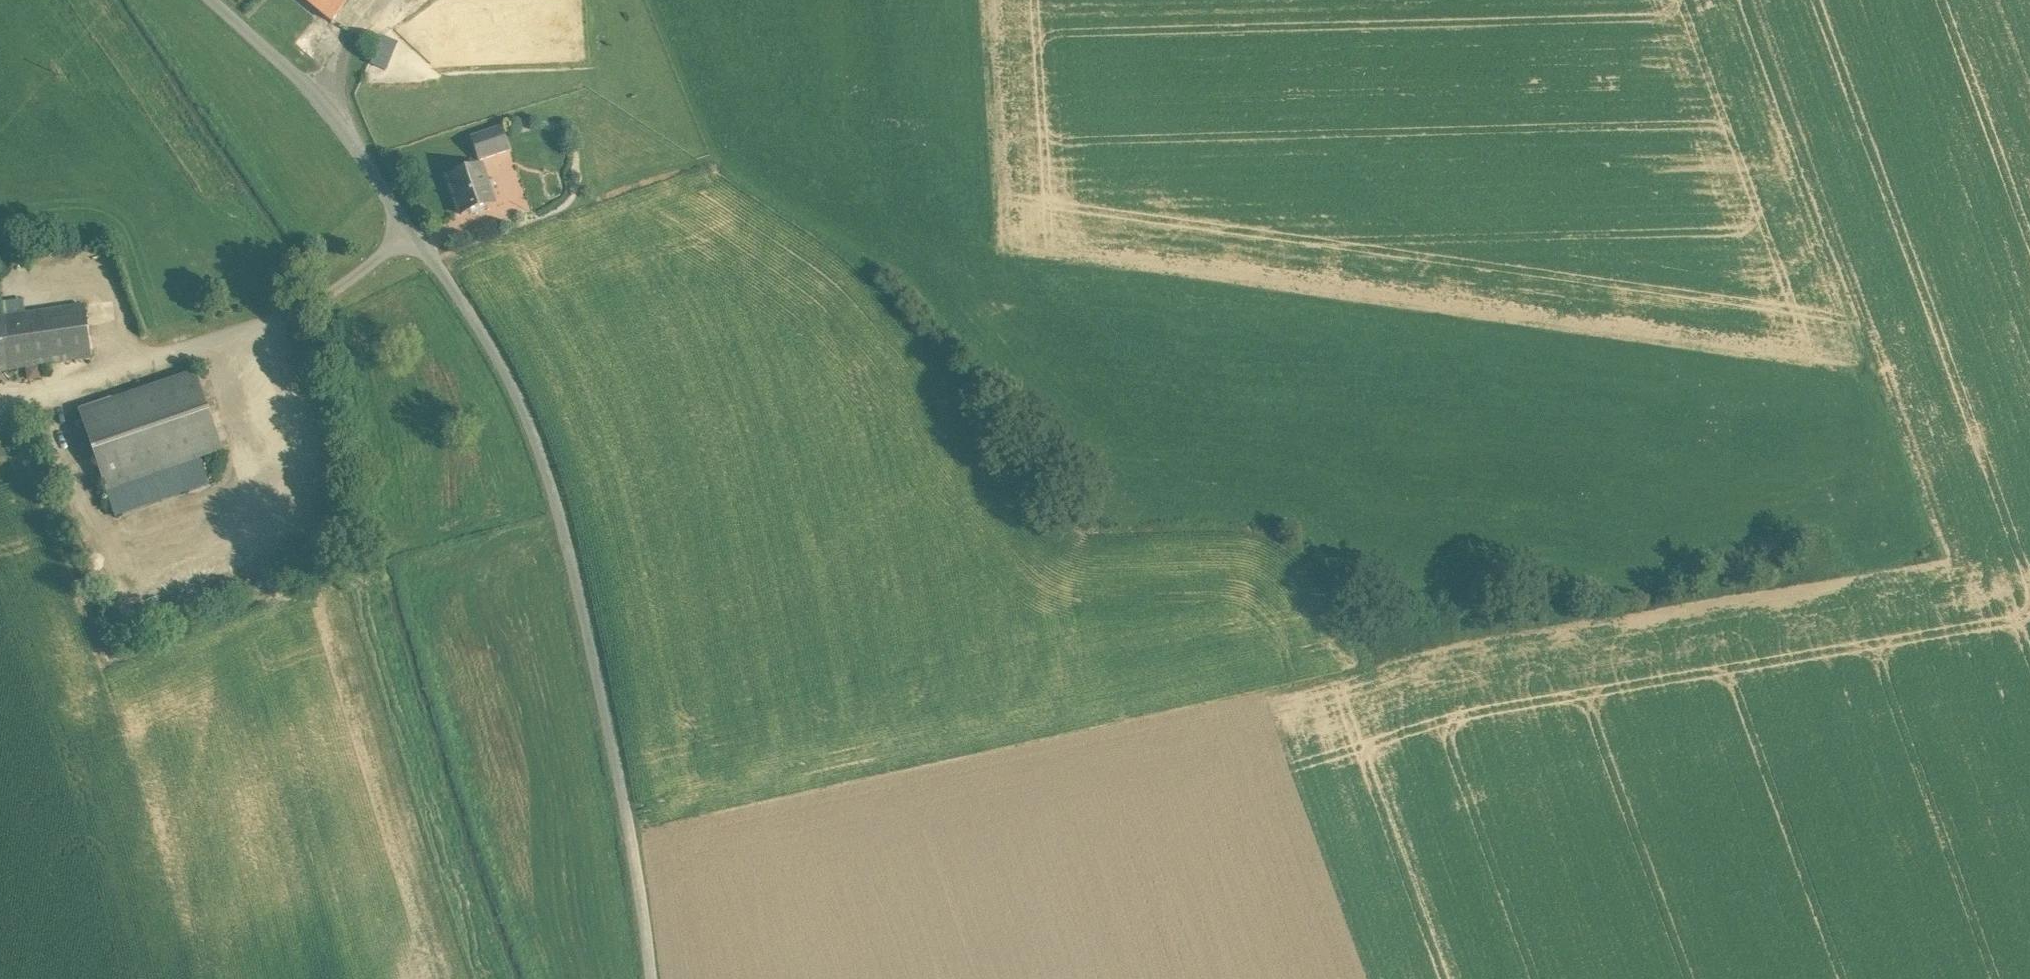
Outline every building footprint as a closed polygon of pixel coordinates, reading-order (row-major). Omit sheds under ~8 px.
[(331,21),(349,0),(305,0),(331,21)] [(501,127),(471,137),(479,161),(509,150),(501,127)] [(481,165),(448,176),(461,215),(494,204),(481,165)] [(22,314),(15,275),(76,266),(73,246),(0,257),(0,305),(2,317),(4,317),(8,345),(3,346),(7,370),(122,353),(114,301),(22,314)] [(0,317),(0,371),(7,370),(3,346),(8,345),(4,317),(2,317),(0,317)] [(194,372),(80,411),(106,489),(221,450),(194,372)]
